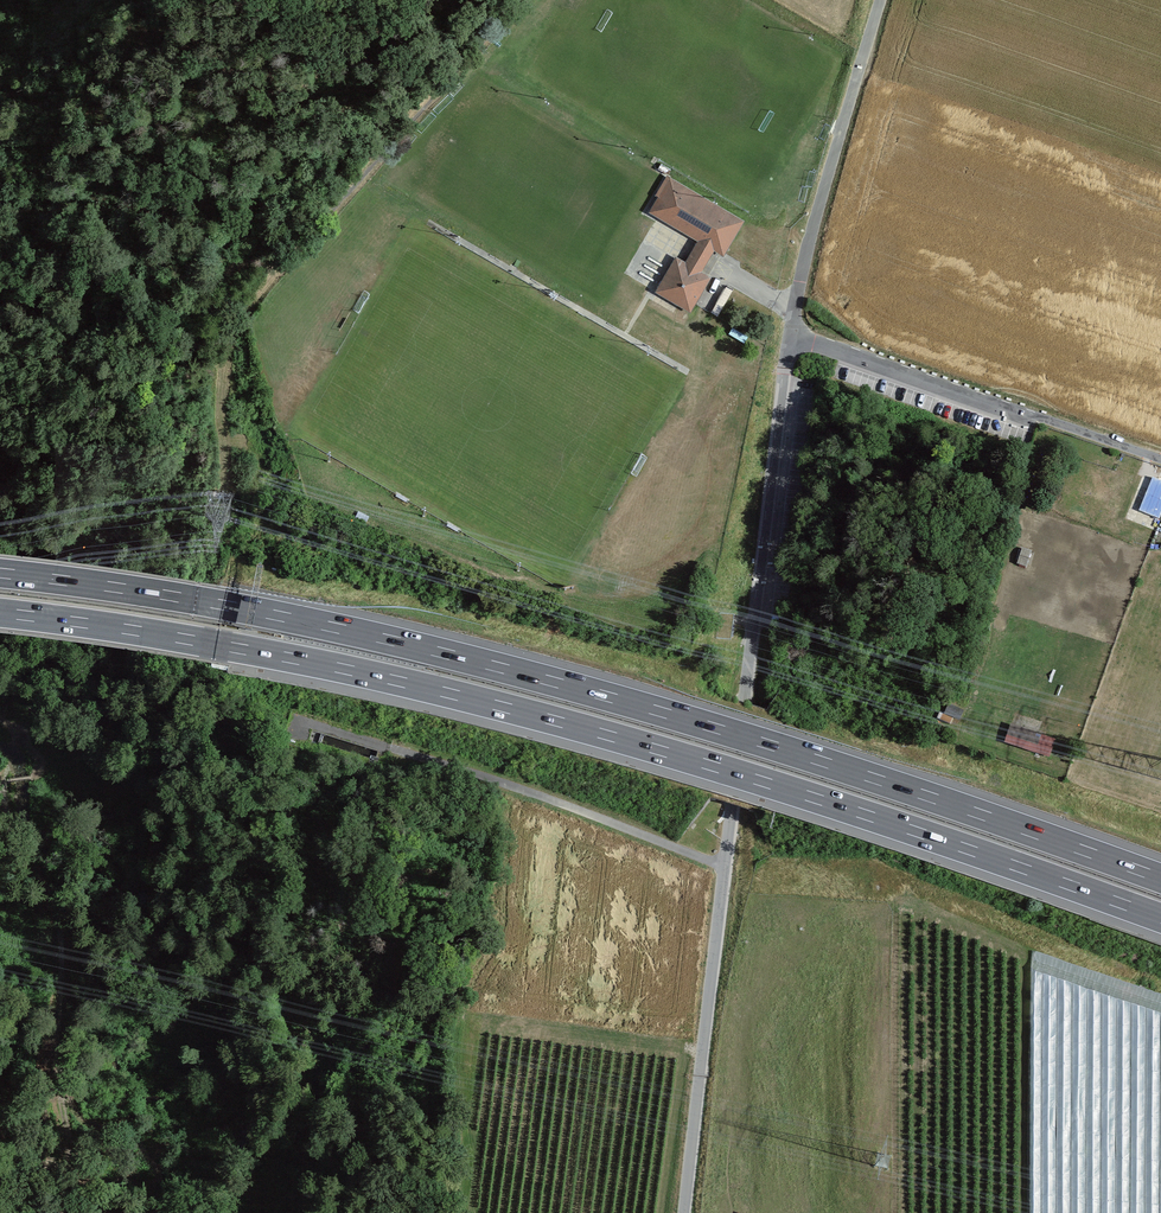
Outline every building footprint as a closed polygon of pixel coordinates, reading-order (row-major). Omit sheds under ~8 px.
[(741,222),(670,181),(652,212),(700,241),(685,266),(675,261),(657,292),(688,310),(707,279),(698,273),(713,248),(723,254),(741,222)] [(1160,515),(1160,480),(1154,477),(1140,510),(1160,518),(1160,515)] [(1011,723),(1005,742),(1050,757),(1056,738),(1011,723)] [(1095,990),(1091,999),(1114,1008),(1118,999),(1095,990)]
